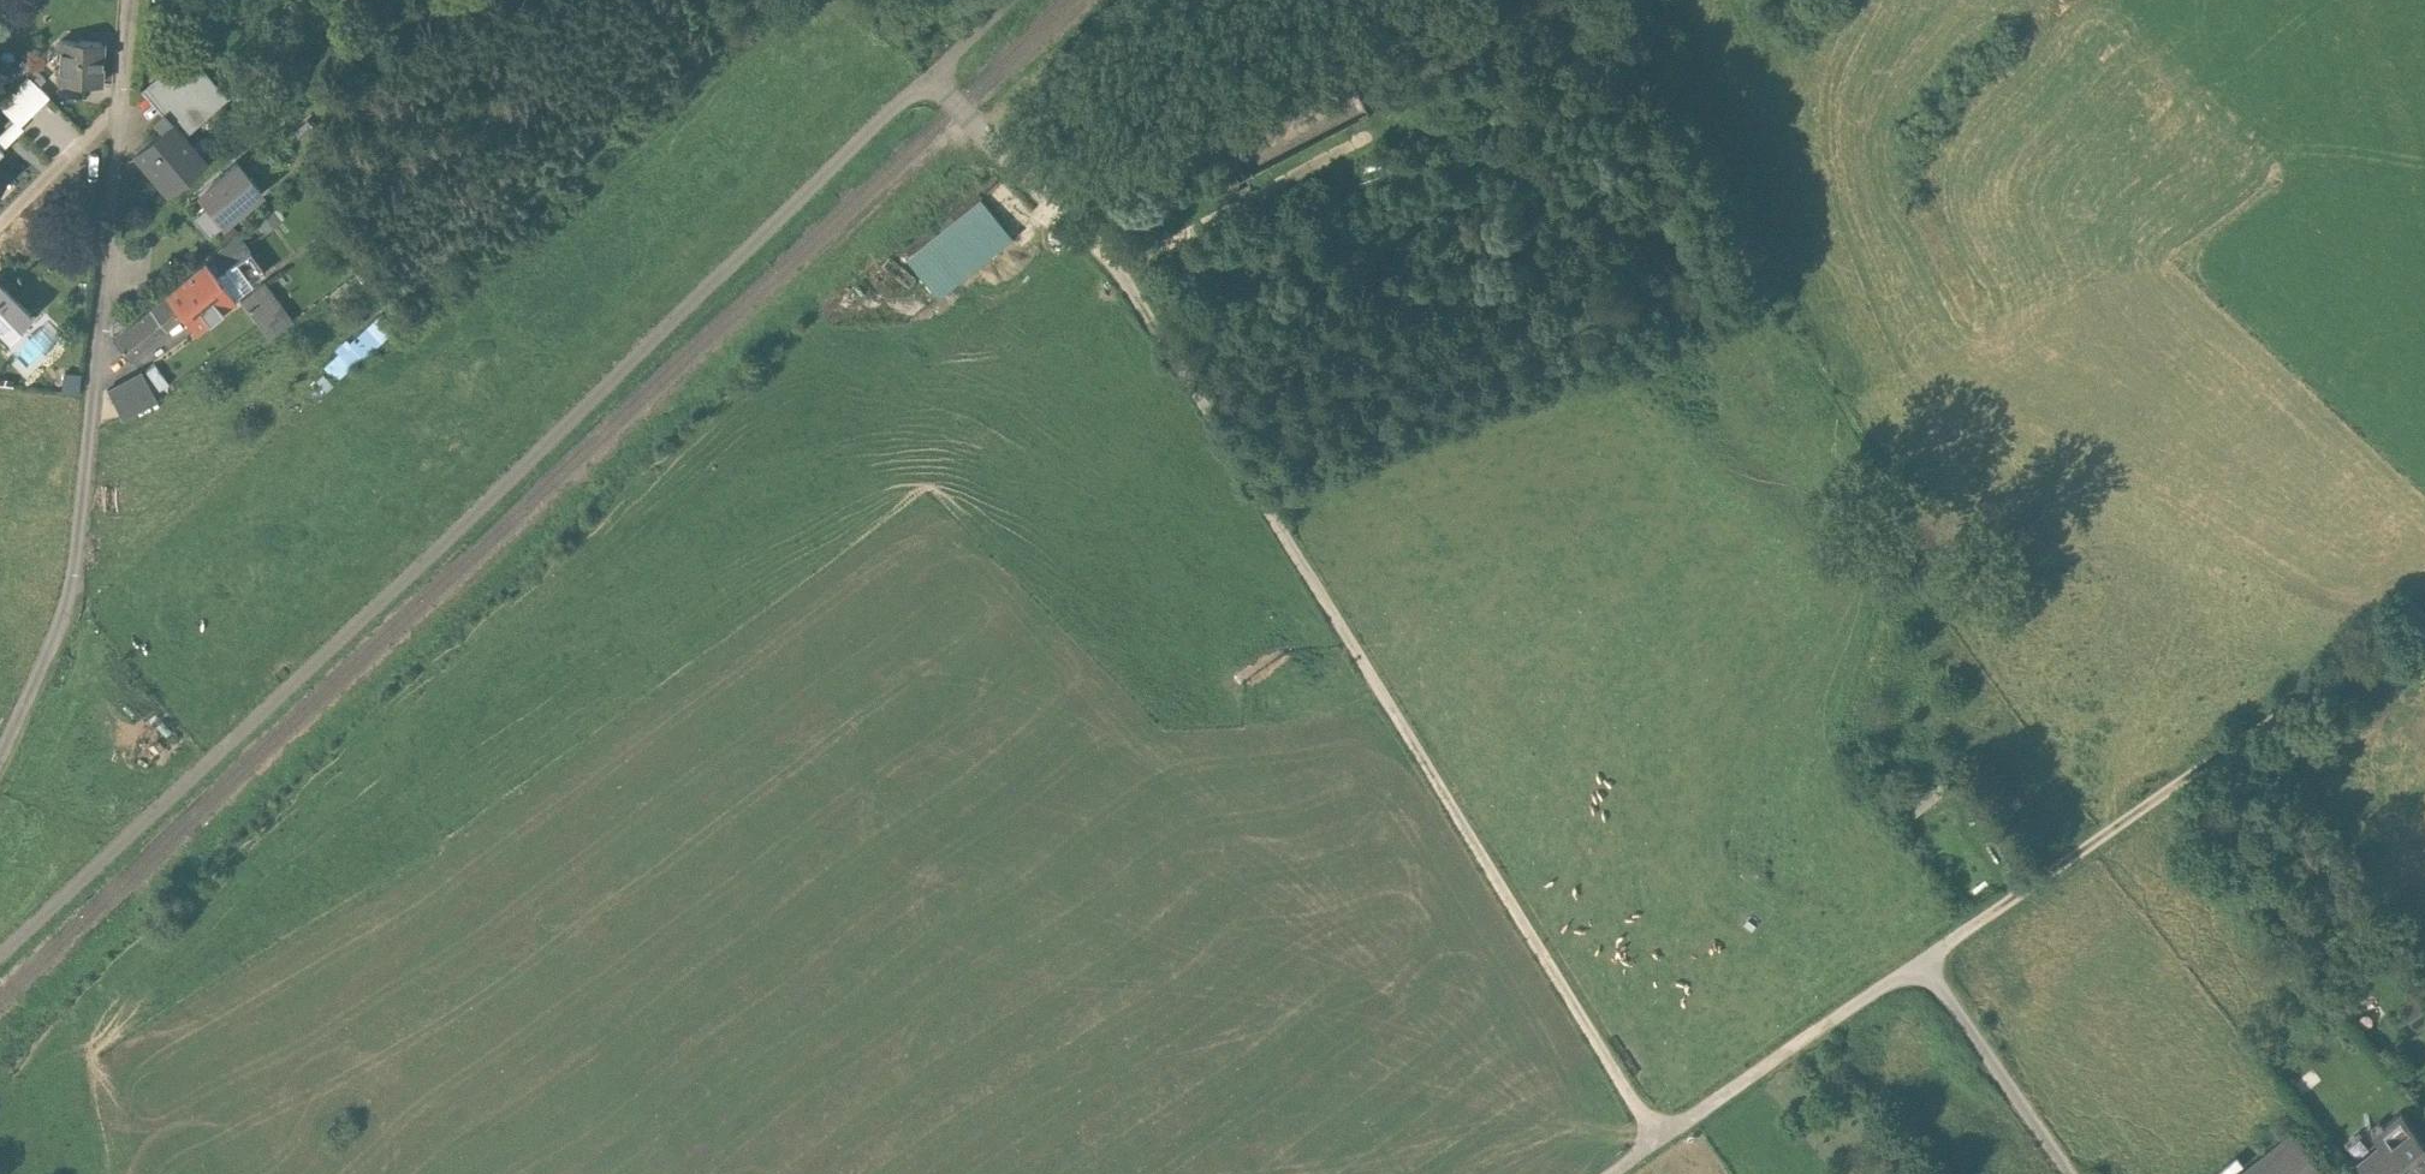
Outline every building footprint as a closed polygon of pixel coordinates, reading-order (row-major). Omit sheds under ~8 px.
[(102,41),(62,39),(60,80),(100,82),(102,41)] [(166,111),(183,131),(224,96),(187,53),(144,90),(163,113),(166,111)] [(23,79),(26,76),(36,86),(43,79),(28,63),(18,73),(23,79)] [(47,96),(36,86),(26,76),(23,79),(0,103),(0,104),(14,117),(19,123),(47,96)] [(0,104),(0,132),(14,117),(0,104)] [(183,131),(166,111),(163,113),(155,120),(161,127),(135,149),(169,189),(206,158),(183,131)] [(19,123),(14,117),(0,132),(0,145),(2,148),(23,126),(19,123)] [(260,190),(235,159),(196,190),(207,203),(194,214),(208,232),(260,190)] [(9,172),(0,163),(0,180),(9,172)] [(908,256),(941,297),(1017,236),(984,195),(908,256)] [(276,210),(258,223),(264,231),(282,219),(276,210)] [(238,236),(207,261),(220,278),(224,275),(237,293),(266,271),(238,236)] [(234,296),(220,278),(207,261),(115,335),(130,353),(181,312),(195,328),(234,296)] [(0,282),(0,326),(7,333),(30,311),(0,282)] [(264,283),(241,300),(258,324),(267,336),(291,319),(264,283)] [(394,328),(382,315),(350,345),(346,341),(335,352),(338,355),(324,368),(337,381),(394,328)] [(155,395),(142,370),(108,388),(122,415),(156,398),(155,395)] [(63,372),(62,388),(79,390),(80,373),(63,372)] [(0,377),(0,384),(13,385),(13,378),(0,377)] [(2401,1114),(2381,1131),(2389,1140),(2362,1163),(2371,1173),(2424,1173),(2424,1143),(2401,1114)] [(2291,1134),(2243,1173),(2324,1173),(2291,1134)]
